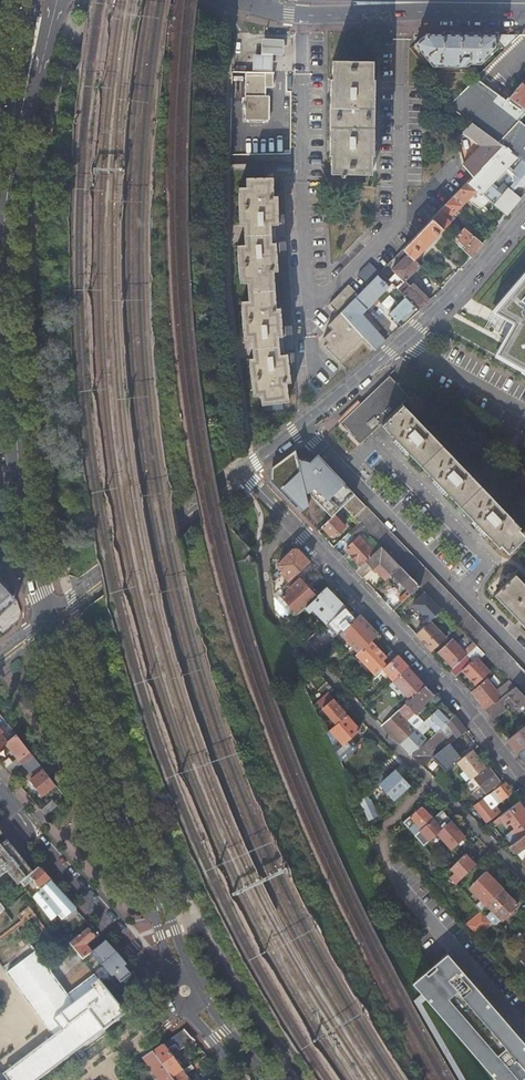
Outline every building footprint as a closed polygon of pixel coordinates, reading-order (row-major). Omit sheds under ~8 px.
[(481,64),(498,48),(498,46),(494,42),(498,38),(498,34),(429,33),(423,39),(416,44),(432,66),(467,67),(470,64),(481,64)] [(498,46),(498,48),(502,52),(512,43),(521,35),(498,34),(498,38),(494,42),(498,46)] [(521,35),(512,43),(521,36),(522,36),(522,35),(521,35)] [(262,52),(254,52),(254,62),(253,68),(273,68),(273,62),(274,53),(285,53),(285,49),(285,37),(263,36),(263,48),(262,52)] [(333,78),(332,112),(331,155),(333,155),(332,173),(342,173),(342,176),(344,176),(345,173),(372,174),(372,156),(374,156),(376,80),(374,79),(374,60),(366,60),(335,60),(335,78),(333,78)] [(275,87),(275,73),(247,72),(247,102),(243,102),(243,107),(246,107),(246,119),(269,120),(270,95),(267,95),(268,86),(275,87)] [(479,74),(448,104),(463,115),(473,123),(499,141),(520,119),(524,114),(524,108),(508,96),(507,95),(504,99),(476,78),(480,74),(479,74)] [(508,96),(524,108),(524,77),(508,96)] [(520,119),(499,141),(504,145),(482,168),(474,176),(468,182),(489,201),(506,216),(517,203),(524,193),(524,123),(520,119)] [(504,145),(499,141),(473,123),(464,132),(482,145),(463,165),(474,176),(482,168),(504,145)] [(246,177),(246,185),(239,186),(241,224),(245,224),(247,243),(239,243),(242,281),(249,281),(250,298),(243,298),(245,336),(253,336),(254,354),(250,355),(252,390),(259,389),(260,398),(287,397),(286,378),(290,378),(289,358),(289,350),(288,349),(281,350),(280,332),(285,332),(284,331),(284,323),(283,303),(278,304),(276,267),(280,267),(279,247),(278,239),(278,238),(274,239),(273,224),(280,224),(280,223),(280,214),(279,195),(275,195),(274,175),(246,177)] [(478,208),(483,207),(489,201),(468,182),(453,197),(463,206),(469,200),(478,208)] [(453,197),(431,220),(443,231),(451,222),(449,219),(463,206),(453,197)] [(443,231),(431,220),(401,250),(407,255),(413,261),(443,231)] [(452,239),(471,257),(483,243),(470,232),(471,231),(466,226),(459,234),(458,232),(454,236),(452,239)] [(407,255),(401,250),(396,255),(401,260),(407,255)] [(406,280),(419,266),(413,261),(407,255),(401,260),(391,270),(395,273),(388,280),(391,284),(401,293),(405,297),(419,310),(429,300),(412,284),(411,285),(406,280)] [(376,275),(379,273),(369,263),(357,275),(367,285),(376,275)] [(490,312),(511,323),(503,339),(493,357),(524,374),(524,270),(490,312)] [(388,280),(379,272),(379,273),(376,275),(388,287),(391,284),(388,280)] [(388,287),(376,275),(367,285),(357,294),(340,312),(365,338),(375,349),(379,344),(385,340),(361,314),(373,301),(388,287)] [(340,312),(357,294),(347,285),(328,304),(338,314),(327,325),(331,330),(322,339),(327,343),(323,346),(339,362),(365,338),(340,312)] [(398,304),(405,297),(401,293),(395,301),(398,304)] [(401,325),(419,310),(405,297),(398,304),(389,314),(401,325)] [(380,425),(393,438),(391,440),(405,454),(406,452),(432,479),(430,481),(444,494),(445,493),(471,520),(469,521),(482,535),(484,533),(491,541),(493,538),(501,546),(518,529),(511,522),(513,520),(402,405),(409,398),(389,377),(339,424),(345,430),(359,445),(380,425)] [(296,457),(294,450),(270,468),(270,481),(300,513),(308,506),(304,488),(307,486),(303,469),(307,465),(313,460),(310,458),(308,457),(305,457),(302,456),(299,456),(296,457)] [(317,456),(313,460),(307,465),(310,469),(309,469),(308,470),(307,472),(307,473),(307,474),(307,475),(308,477),(309,478),(310,478),(312,478),(314,478),(314,477),(315,477),(316,476),(316,475),(318,477),(308,486),(310,496),(331,517),(334,515),(343,507),(358,523),(363,529),(376,542),(381,547),(400,567),(418,586),(442,610),(445,614),(449,617),(459,628),(467,637),(476,646),(481,651),(495,665),(515,686),(524,697),(524,674),(317,456)] [(331,517),(322,527),(330,536),(334,532),(336,534),(344,526),(334,515),(331,517)] [(353,538),(363,529),(358,523),(348,533),(353,538)] [(361,567),(375,553),(359,537),(345,550),(361,567)] [(377,551),(381,547),(376,542),(373,545),(377,551)] [(392,575),(400,567),(381,547),(377,551),(375,553),(361,567),(356,571),(362,578),(373,569),(385,581),(392,575)] [(296,574),(309,562),(297,549),(294,549),(278,565),(284,572),(273,583),(274,594),(296,574)] [(407,597),(418,586),(400,567),(392,575),(407,591),(399,600),(401,602),(407,597)] [(275,610),(288,623),(298,614),(308,604),(317,597),(296,574),(274,594),(275,610)] [(515,574),(493,595),(524,628),(524,585),(515,574)] [(8,608),(16,601),(0,583),(0,615),(8,608)] [(308,604),(326,623),(345,607),(327,587),(317,597),(308,604)] [(345,607),(326,623),(334,632),(342,624),(347,619),(349,621),(354,616),(345,607)] [(445,614),(442,610),(430,621),(415,634),(431,651),(445,637),(433,624),(438,620),(441,624),(442,622),(443,623),(449,617),(445,614)] [(371,641),(378,635),(359,615),(340,633),(345,638),(351,644),(359,653),(371,641)] [(321,628),(310,637),(316,643),(326,633),(321,628)] [(453,668),(476,646),(467,637),(458,646),(451,639),(438,652),(453,668)] [(383,669),(397,655),(393,650),(386,657),(371,641),(359,653),(357,655),(376,675),(383,669)] [(473,659),(481,651),(476,646),(453,668),(450,671),(455,676),(462,670),(475,685),(486,674),(481,669),(482,667),(473,659)] [(408,667),(397,655),(383,669),(392,678),(389,681),(391,683),(399,675),(408,667)] [(426,685),(408,667),(399,675),(391,683),(389,685),(406,703),(407,703),(410,700),(426,685)] [(470,692),(484,710),(496,701),(493,697),(482,683),(470,692)] [(434,694),(426,685),(410,700),(407,703),(406,703),(399,710),(416,729),(424,721),(416,713),(424,706),(423,704),(434,694)] [(515,686),(501,697),(496,701),(484,710),(491,719),(504,709),(501,705),(504,702),(503,700),(509,696),(524,714),(524,697),(515,686)] [(337,724),(347,716),(332,700),(319,711),(321,714),(325,711),(337,724)] [(455,716),(441,702),(435,707),(436,709),(424,721),(416,729),(401,744),(412,756),(455,716)] [(416,729),(399,710),(382,725),(401,744),(416,729)] [(10,726),(0,714),(0,730),(2,733),(10,726)] [(359,731),(347,716),(337,724),(331,730),(343,745),(359,731)] [(466,731),(455,716),(412,756),(422,766),(430,759),(428,756),(453,732),(457,738),(466,731)] [(17,735),(10,726),(2,733),(0,734),(0,735),(7,743),(17,735)] [(507,740),(516,750),(524,743),(524,726),(507,740)] [(25,761),(32,755),(17,735),(7,743),(6,743),(12,751),(17,758),(4,769),(9,774),(15,770),(22,763),(25,761)] [(461,758),(450,743),(435,755),(446,770),(448,769),(457,761),(461,758)] [(516,750),(524,762),(524,743),(516,750)] [(486,768),(472,750),(461,758),(457,761),(471,779),(486,768)] [(344,754),(338,757),(344,770),(351,767),(344,754)] [(30,768),(38,762),(32,755),(25,761),(30,768)] [(22,763),(15,770),(17,773),(25,767),(22,763)] [(403,763),(394,772),(400,778),(409,769),(403,763)] [(45,792),(55,784),(39,764),(35,767),(39,773),(33,777),(39,784),(45,792)] [(502,784),(488,766),(486,768),(471,779),(465,784),(471,793),(474,791),(481,800),(502,784)] [(451,773),(448,769),(446,770),(441,774),(444,779),(451,773)] [(9,774),(12,778),(17,773),(15,770),(9,774)] [(400,778),(394,772),(382,783),(394,796),(406,784),(400,778)] [(513,792),(505,782),(502,784),(481,800),(474,806),(487,823),(501,812),(496,805),(509,795),(513,792)] [(372,800),(381,791),(377,786),(368,795),(372,800)] [(518,798),(513,792),(509,795),(514,801),(518,798)] [(41,810),(46,816),(58,806),(53,800),(41,810)] [(369,819),(377,815),(369,800),(362,804),(369,819)] [(520,801),(491,824),(508,845),(524,832),(524,807),(520,801)] [(414,835),(433,817),(422,805),(403,822),(414,835)] [(465,836),(442,810),(433,817),(414,835),(423,845),(436,834),(451,849),(465,836)] [(34,874),(33,873),(0,832),(0,880),(11,872),(21,885),(34,874)] [(508,845),(512,850),(516,851),(522,859),(522,863),(524,867),(524,832),(508,845)] [(475,865),(464,854),(447,872),(457,883),(475,865)] [(39,869),(33,873),(34,874),(21,885),(27,893),(32,899),(37,894),(51,882),(44,875),(39,869)] [(480,899),(475,904),(481,911),(486,905),(502,888),(485,872),(469,888),(480,899)] [(51,882),(37,894),(44,902),(58,890),(51,882)] [(436,885),(433,887),(440,896),(444,893),(442,890),(439,887),(438,888),(436,885)] [(517,904),(502,888),(486,905),(491,910),(485,916),(492,923),(495,926),(517,904)] [(68,901),(61,893),(48,903),(52,909),(47,913),(51,918),(56,914),(62,920),(76,909),(68,901)] [(481,911),(465,925),(475,937),(492,923),(485,916),(481,911)] [(87,931),(69,945),(75,953),(76,953),(83,961),(91,954),(87,949),(85,947),(94,940),(87,931)] [(406,974),(497,1079),(504,1079),(524,1062),(524,1042),(441,944),(406,974)] [(50,972),(35,953),(6,975),(53,1037),(3,1075),(6,1079),(38,1079),(88,1043),(96,1037),(125,1015),(116,1004),(95,977),(68,996),(50,972)] [(121,960),(117,955),(102,966),(112,978),(115,976),(121,984),(130,975),(126,970),(124,968),(127,966),(121,960)] [(193,1040),(184,1030),(171,1039),(175,1044),(180,1050),(193,1040)] [(175,1044),(171,1039),(152,1052),(172,1079),(182,1072),(175,1061),(167,1050),(175,1044)] [(152,1052),(143,1059),(158,1079),(173,1079),(172,1079),(152,1052)] [(172,1079),(173,1079),(188,1079),(184,1075),(209,1059),(206,1055),(182,1072),(172,1079)]
